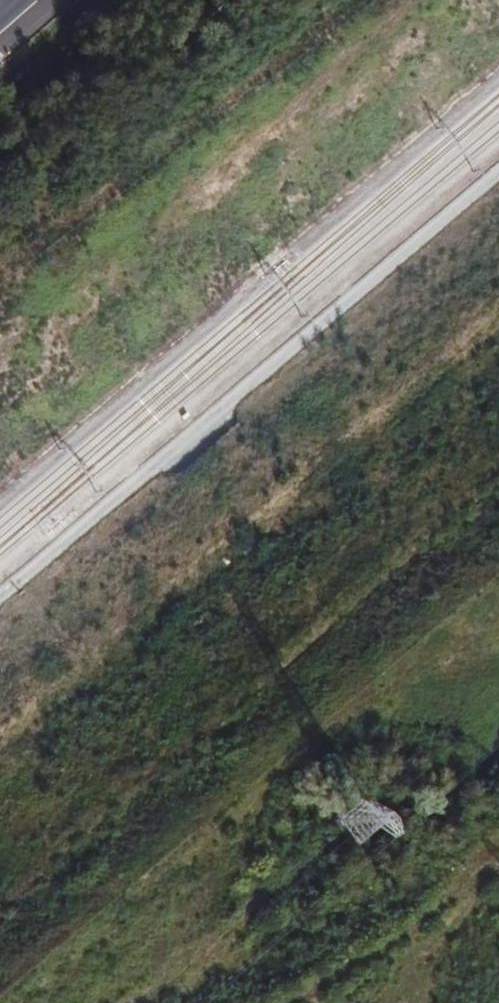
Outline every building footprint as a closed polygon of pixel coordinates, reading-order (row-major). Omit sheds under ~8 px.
[(365,817),(351,829),(361,841),(383,821),(363,799),(355,806),(365,817)]
